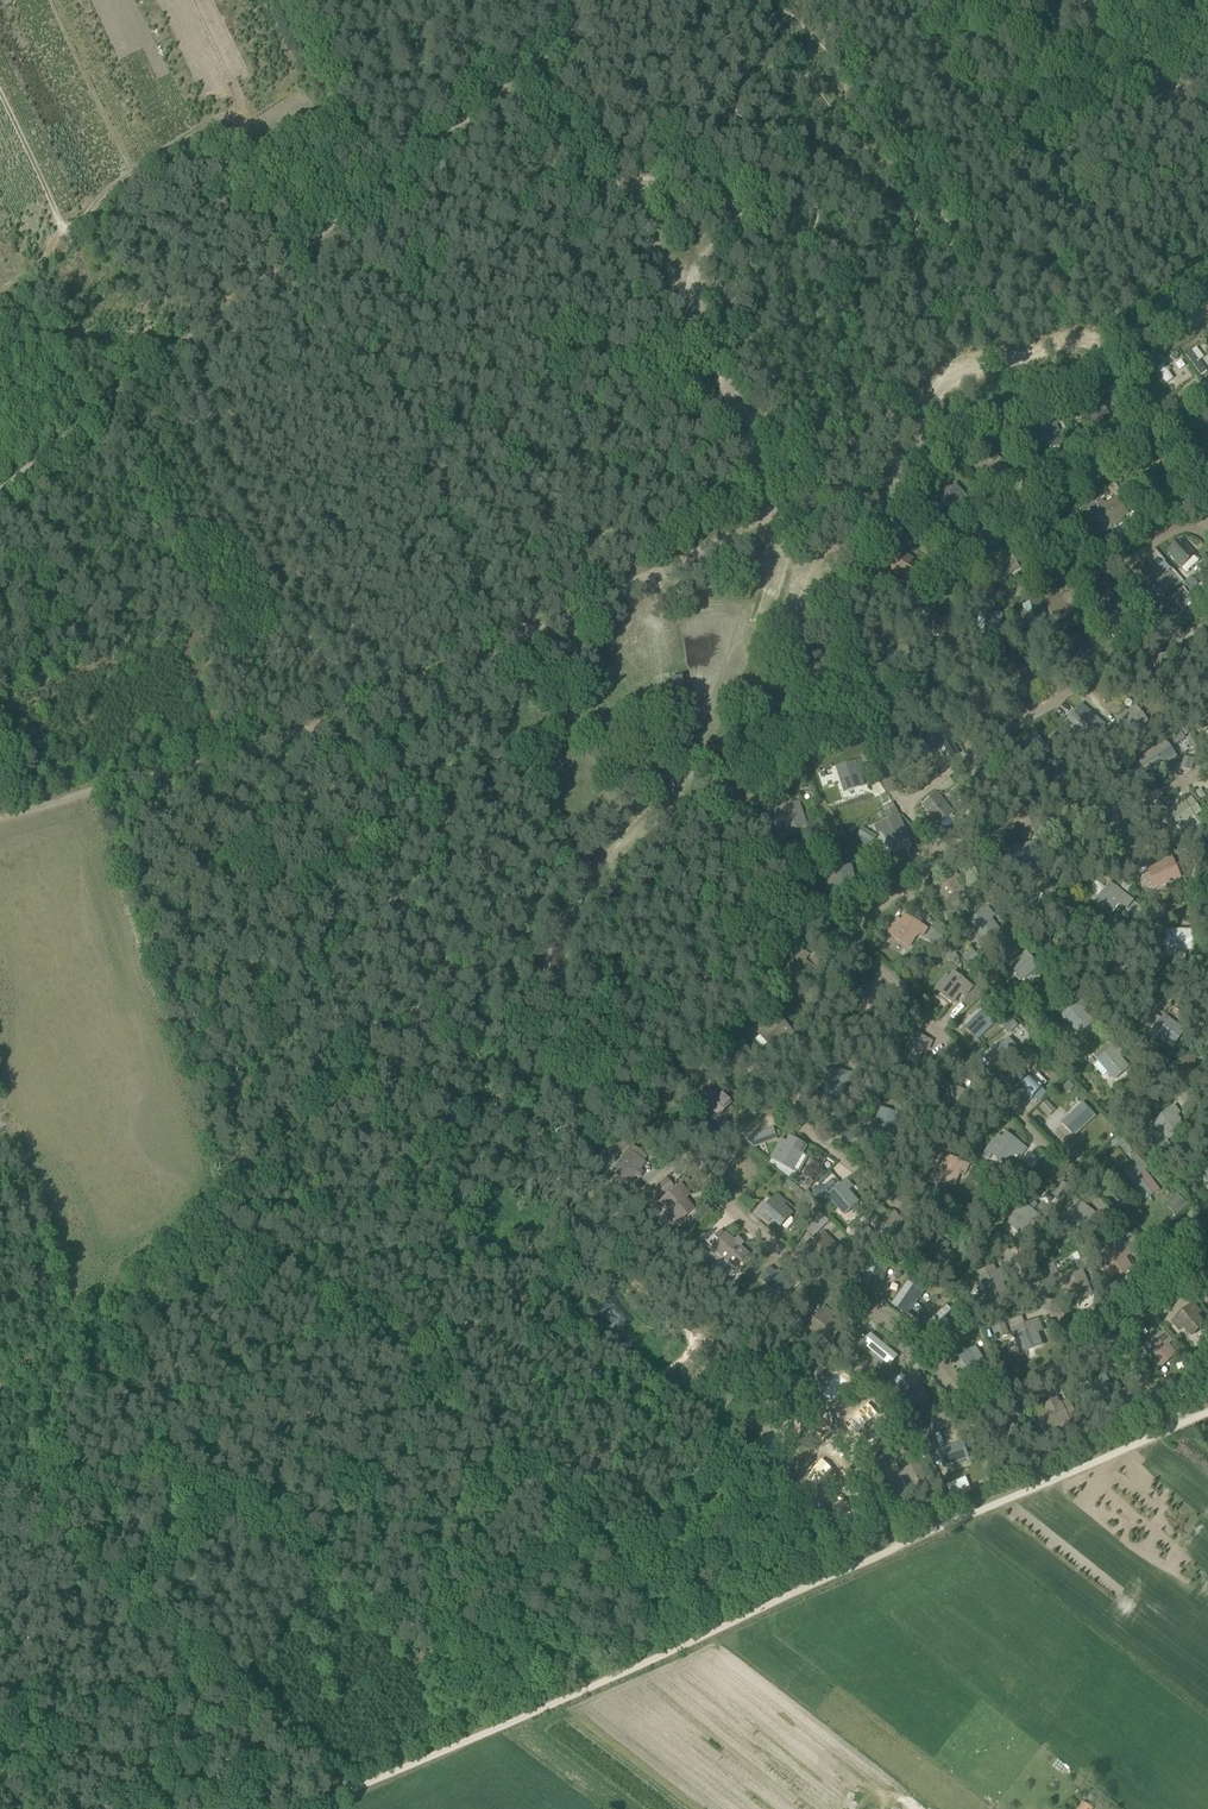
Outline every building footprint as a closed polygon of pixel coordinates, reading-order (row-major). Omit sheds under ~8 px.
[(1192,365),(1203,357),(1196,347),(1185,356),(1192,365)] [(1183,362),(1176,366),(1182,380),(1190,377),(1183,362)] [(1157,369),(1167,383),(1173,378),(1162,365),(1157,369)] [(1108,414),(1100,397),(1077,409),(1080,415),(1085,413),(1090,423),(1108,414)] [(1056,434),(1060,432),(1054,420),(1031,431),(1044,454),(1062,446),(1056,434)] [(996,485),(1015,477),(1003,461),(1007,458),(1002,451),(997,454),(983,462),(987,467),(982,470),(996,485)] [(1140,475),(1155,496),(1173,484),(1161,467),(1148,476),(1145,471),(1140,475)] [(955,510),(968,498),(955,484),(952,487),(947,483),(934,496),(938,500),(942,496),(955,510)] [(1096,503),(1103,516),(1095,520),(1103,533),(1111,529),(1109,525),(1128,514),(1117,496),(1104,504),(1101,500),(1096,503)] [(992,540),(979,522),(964,533),(976,551),(992,540)] [(1040,529),(1036,522),(1028,527),(1033,534),(1040,529)] [(1026,537),(1021,530),(1016,534),(1020,541),(1026,537)] [(1048,541),(1042,544),(1051,559),(1056,556),(1053,551),(1064,545),(1055,530),(1045,536),(1048,541)] [(1182,566),(1195,554),(1183,541),(1170,553),(1182,566)] [(911,581),(921,566),(898,552),(889,568),(911,581)] [(1005,554),(990,563),(993,568),(998,565),(1003,576),(1019,568),(1013,557),(1008,560),(1005,554)] [(1160,598),(1173,588),(1158,569),(1145,580),(1160,598)] [(1192,579),(1187,584),(1192,590),(1198,585),(1192,579)] [(1107,583),(1096,588),(1103,605),(1101,606),(1106,618),(1120,612),(1118,606),(1124,603),(1116,586),(1110,589),(1107,583)] [(1099,605),(1095,597),(1088,600),(1091,608),(1099,605)] [(1129,605),(1133,617),(1143,613),(1138,602),(1129,605)] [(1041,603),(1024,608),(1031,631),(1047,626),(1041,603)] [(1095,619),(1092,612),(1083,616),(1085,623),(1095,619)] [(995,616),(987,615),(985,631),(1001,634),(1004,614),(995,613),(995,616)] [(934,636),(951,636),(952,617),(943,617),(943,619),(935,619),(934,636)] [(1076,658),(1091,650),(1081,632),(1066,640),(1076,658)] [(902,639),(899,640),(898,638),(882,645),(884,650),(889,648),(894,659),(911,652),(906,641),(904,642),(902,639)] [(1155,674),(1171,672),(1168,656),(1153,658),(1155,674)] [(943,693),(936,676),(919,684),(922,689),(927,687),(932,698),(943,693)] [(674,700),(684,699),(680,680),(671,681),(674,700)] [(1088,705),(1065,720),(1073,732),(1095,717),(1088,705)] [(1147,721),(1136,708),(1117,722),(1128,736),(1147,721)] [(941,724),(916,738),(925,753),(950,739),(941,724)] [(1069,733),(1065,727),(1060,731),(1063,737),(1069,733)] [(1176,745),(1186,738),(1180,730),(1170,737),(1176,745)] [(1061,738),(1057,733),(1051,736),(1055,742),(1061,738)] [(1150,775),(1175,758),(1166,743),(1140,760),(1150,775)] [(953,744),(946,748),(951,758),(959,754),(953,744)] [(863,768),(861,761),(837,769),(844,791),(862,785),(858,770),(863,768)] [(984,796),(999,788),(990,772),(975,781),(984,796)] [(937,795),(924,806),(940,824),(941,824),(944,827),(950,828),(954,824),(955,818),(952,814),(953,814),(937,795)] [(963,799),(957,804),(968,818),(975,813),(963,799)] [(787,834),(807,826),(798,801),(773,810),(776,819),(780,817),(781,820),(782,820),(787,834)] [(829,814),(839,819),(844,808),(834,803),(829,814)] [(1197,817),(1195,819),(1184,803),(1162,818),(1173,835),(1188,825),(1191,831),(1202,824),(1197,817)] [(909,840),(899,815),(874,825),(877,834),(881,833),(882,835),(883,835),(889,849),(909,840)] [(1114,847),(1132,844),(1130,827),(1112,829),(1114,847)] [(1159,853),(1170,844),(1162,834),(1151,844),(1159,853)] [(1179,878),(1171,859),(1165,862),(1165,864),(1150,871),(1157,887),(1179,878)] [(856,889),(850,867),(828,872),(830,879),(835,878),(839,893),(856,889)] [(952,869),(935,884),(950,902),(963,890),(955,881),(958,879),(955,876),(957,875),(952,869)] [(1127,912),(1134,903),(1110,884),(1096,903),(1110,914),(1118,905),(1127,912)] [(995,916),(988,908),(969,924),(973,929),(968,933),(973,939),(973,940),(978,946),(998,930),(991,920),(995,916)] [(923,935),(926,929),(907,916),(903,922),(898,919),(890,933),(909,945),(918,932),(923,935)] [(1173,951),(1173,960),(1186,960),(1185,951),(1194,951),(1194,929),(1166,930),(1166,951),(1173,951)] [(1007,963),(1022,980),(1038,966),(1027,953),(1016,962),(1013,958),(1007,963)] [(1129,966),(1112,967),(1113,982),(1111,982),(1113,990),(1131,988),(1130,981),(1128,981),(1128,975),(1130,975),(1129,966)] [(936,990),(955,1004),(962,995),(965,997),(973,987),(954,972),(950,977),(947,975),(936,990)] [(988,988),(984,984),(979,988),(983,992),(988,988)] [(1063,1016),(1079,1034),(1093,1021),(1082,1009),(1086,1006),(1081,1000),(1063,1016)] [(966,1029),(979,1041),(996,1023),(983,1011),(966,1029)] [(1154,1032),(1173,1047),(1184,1032),(1165,1018),(1154,1032)] [(788,1044),(796,1037),(779,1019),(762,1034),(774,1048),(784,1040),(788,1044)] [(803,1021),(793,1028),(800,1037),(809,1030),(803,1021)] [(931,1041),(910,1033),(902,1054),(917,1061),(923,1046),(929,1049),(931,1041)] [(1021,1051),(1010,1038),(992,1054),(1003,1067),(1021,1051)] [(1122,1051),(1117,1046),(1099,1061),(1099,1062),(1095,1065),(1104,1076),(1108,1073),(1113,1079),(1128,1067),(1117,1055),(1122,1051)] [(779,1066),(773,1072),(779,1078),(784,1072),(779,1066)] [(842,1096),(846,1073),(829,1070),(825,1093),(842,1096)] [(1043,1089),(1032,1078),(1021,1089),(1032,1100),(1043,1089)] [(1069,1092),(1074,1087),(1069,1082),(1064,1087),(1069,1092)] [(683,1085),(677,1091),(683,1097),(689,1091),(683,1085)] [(717,1115),(728,1103),(720,1096),(722,1094),(715,1087),(699,1105),(706,1112),(709,1108),(717,1115)] [(1039,1108),(1046,1115),(1054,1108),(1047,1100),(1039,1108)] [(1095,1117),(1083,1104),(1062,1124),(1074,1136),(1095,1117)] [(1179,1113),(1174,1107),(1154,1122),(1167,1141),(1183,1129),(1174,1116),(1179,1113)] [(891,1138),(899,1116),(883,1110),(875,1132),(891,1138)] [(750,1149),(770,1142),(765,1130),(745,1137),(750,1149)] [(1003,1140),(999,1137),(989,1150),(1008,1167),(1016,1156),(1018,1158),(1025,1148),(1007,1134),(1003,1140)] [(1107,1154),(1119,1171),(1129,1164),(1116,1147),(1122,1142),(1118,1137),(1110,1143),(1114,1149),(1107,1154)] [(805,1148),(790,1140),(787,1146),(782,1143),(773,1158),(798,1172),(807,1157),(802,1155),(805,1148)] [(628,1154),(627,1153),(614,1172),(629,1183),(643,1164),(641,1163),(644,1158),(632,1149),(628,1154)] [(968,1164),(942,1154),(933,1176),(954,1185),(959,1173),(964,1175),(968,1164)] [(1124,1174),(1145,1201),(1161,1190),(1146,1170),(1149,1167),(1135,1154),(1131,1158),(1137,1165),(1124,1174)] [(594,1164),(601,1166),(603,1159),(596,1156),(594,1164)] [(787,1186),(792,1190),(795,1185),(779,1172),(774,1178),(786,1187),(787,1186)] [(807,1192),(815,1183),(810,1179),(808,1183),(804,1183),(800,1180),(797,1184),(807,1192)] [(847,1181),(829,1196),(844,1213),(857,1202),(847,1190),(851,1187),(847,1181)] [(1062,1200),(1070,1189),(1063,1184),(1055,1195),(1062,1200)] [(676,1221),(691,1209),(683,1199),(688,1195),(681,1187),(661,1203),(676,1221)] [(804,1215),(815,1201),(806,1193),(796,1207),(796,1211),(800,1214),(804,1215)] [(785,1204),(778,1197),(762,1215),(769,1221),(772,1218),(780,1225),(790,1213),(782,1206),(785,1204)] [(1043,1214),(1024,1199),(1007,1221),(1021,1232),(1031,1219),(1035,1223),(1043,1214)] [(1074,1200),(1061,1219),(1076,1229),(1084,1216),(1089,1219),(1093,1213),(1074,1200)] [(1182,1200),(1171,1211),(1176,1217),(1188,1206),(1182,1200)] [(656,1202),(651,1207),(656,1212),(659,1209),(659,1205),(656,1202)] [(893,1246),(907,1233),(898,1225),(903,1221),(895,1213),(877,1230),(893,1246)] [(815,1222),(805,1232),(812,1239),(822,1229),(815,1222)] [(864,1227),(856,1239),(861,1243),(865,1237),(867,1239),(871,1233),(864,1227)] [(724,1238),(720,1234),(709,1246),(733,1268),(746,1254),(726,1236),(724,1238)] [(824,1235),(806,1253),(814,1261),(818,1257),(827,1266),(841,1252),(824,1235)] [(948,1246),(939,1240),(925,1260),(944,1273),(955,1258),(945,1251),(948,1246)] [(1112,1248),(1108,1240),(1097,1247),(1102,1254),(1112,1248)] [(1124,1246),(1104,1257),(1115,1277),(1130,1269),(1122,1255),(1127,1252),(1124,1246)] [(700,1253),(694,1259),(698,1263),(704,1257),(700,1253)] [(1095,1265),(1091,1256),(1076,1263),(1080,1272),(1095,1265)] [(920,1262),(916,1269),(924,1274),(928,1267),(920,1262)] [(879,1296),(888,1269),(870,1263),(861,1290),(879,1296)] [(1007,1281),(1002,1271),(982,1280),(984,1284),(978,1287),(986,1304),(1007,1294),(1001,1283),(1007,1281)] [(1090,1294),(1081,1272),(1060,1281),(1064,1291),(1070,1289),(1074,1301),(1090,1294)] [(908,1317),(924,1293),(907,1282),(892,1305),(908,1317)] [(769,1309),(777,1297),(769,1292),(765,1289),(757,1283),(749,1295),(769,1309)] [(938,1340),(960,1321),(948,1306),(925,1325),(938,1340)] [(1199,1313),(1193,1306),(1174,1323),(1180,1330),(1184,1327),(1191,1335),(1203,1325),(1196,1317),(1199,1313)] [(830,1342),(841,1326),(830,1319),(833,1314),(824,1308),(811,1329),(830,1342)] [(798,1321),(790,1333),(796,1337),(804,1325),(798,1321)] [(1013,1331),(1022,1352),(1041,1344),(1035,1330),(1041,1328),(1038,1321),(1013,1331)] [(896,1350),(873,1333),(866,1343),(888,1360),(896,1350)] [(1171,1341),(1164,1333),(1143,1350),(1158,1368),(1175,1354),(1167,1345),(1171,1341)] [(992,1372),(976,1347),(960,1358),(975,1382),(992,1372)] [(897,1389),(911,1409),(927,1397),(919,1387),(924,1383),(917,1374),(897,1389)] [(886,1384),(879,1390),(883,1395),(891,1390),(886,1384)] [(836,1396),(817,1411),(826,1422),(845,1407),(836,1396)] [(1078,1415),(1070,1400),(1060,1405),(1057,1400),(1045,1406),(1048,1411),(1040,1415),(1048,1430),(1078,1415)] [(859,1414),(840,1429),(849,1440),(868,1425),(859,1414)] [(1084,1430),(1077,1429),(1075,1437),(1082,1439),(1084,1430)] [(789,1437),(774,1456),(785,1465),(800,1446),(789,1437)] [(945,1453),(952,1467),(975,1457),(968,1443),(945,1453)] [(912,1494),(930,1487),(925,1475),(930,1473),(925,1463),(903,1473),(912,1494)] [(824,1467),(809,1485),(820,1494),(835,1476),(824,1467)] [(1002,1471),(999,1473),(1003,1479),(1009,1475),(1006,1471),(1002,1471)] [(950,1503),(945,1491),(936,1495),(941,1507),(950,1503)] [(860,1502),(839,1513),(846,1526),(867,1515),(860,1502)]
